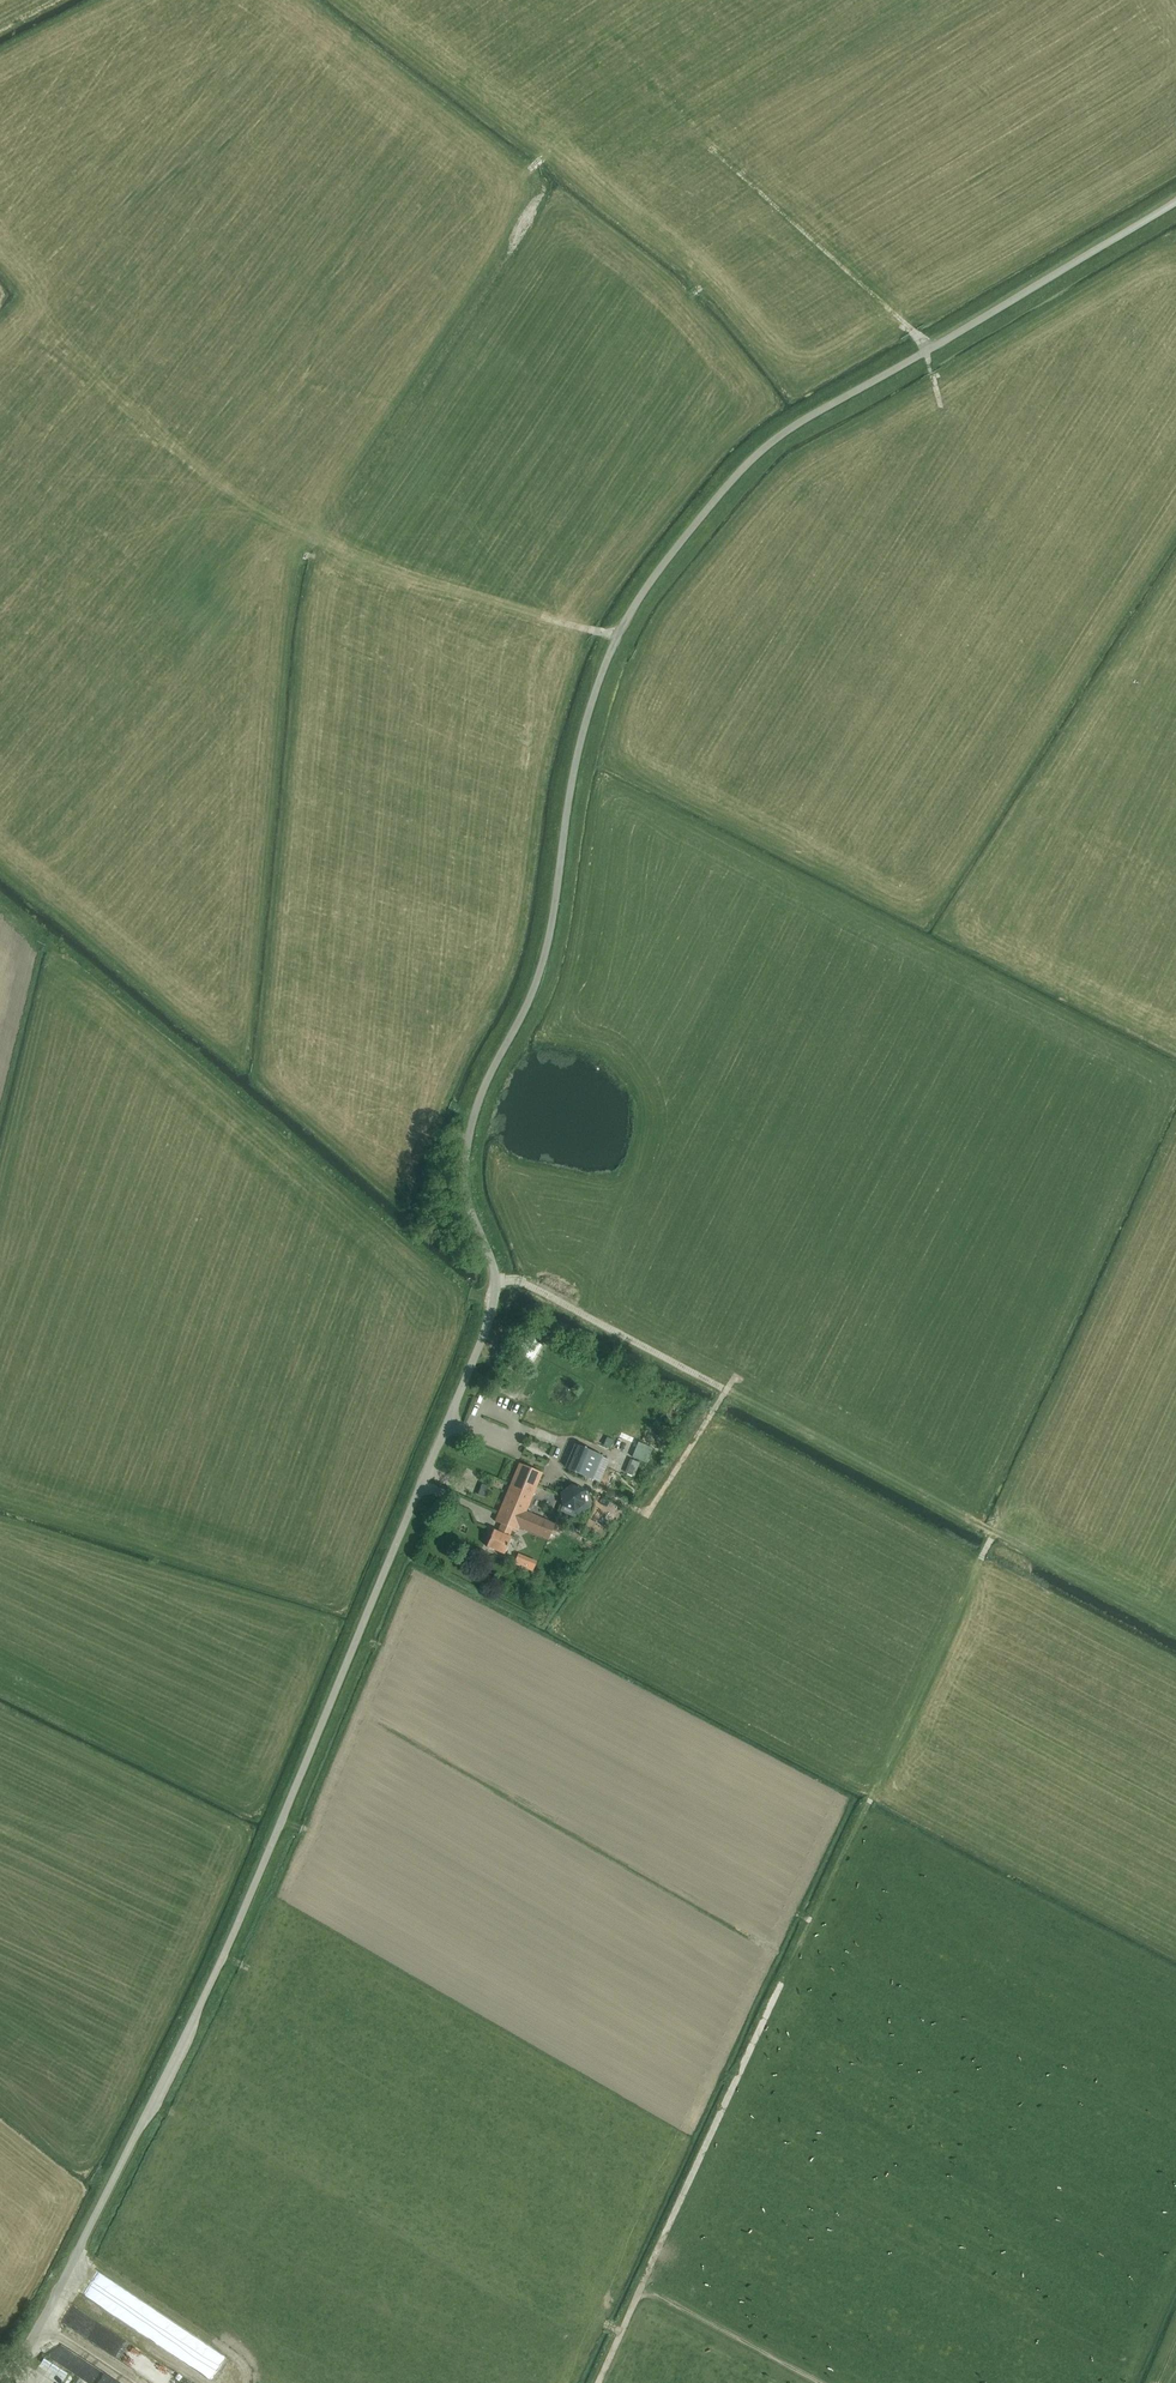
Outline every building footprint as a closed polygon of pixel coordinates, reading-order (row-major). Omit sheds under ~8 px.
[(592,1480),(602,1456),(578,1445),(567,1470),(592,1480)] [(521,1522),(526,1512),(542,1473),(519,1464),(498,1514),(508,1518),(508,1517),(521,1522)] [(572,1516),(574,1511),(585,1503),(583,1490),(571,1485),(560,1493),(562,1506),(560,1511),(572,1516)] [(508,1518),(498,1514),(494,1522),(500,1524),(497,1532),(493,1530),(486,1547),(504,1554),(511,1538),(509,1537),(512,1529),(517,1532),(519,1528),(548,1540),(554,1524),(526,1512),(521,1522),(508,1517),(508,1518)] [(98,2382),(101,2382),(107,2374),(101,2370),(104,2365),(57,2337),(47,2352),(98,2382)] [(197,2358),(191,2356),(188,2365),(201,2371),(210,2349),(201,2346),(197,2358)]
